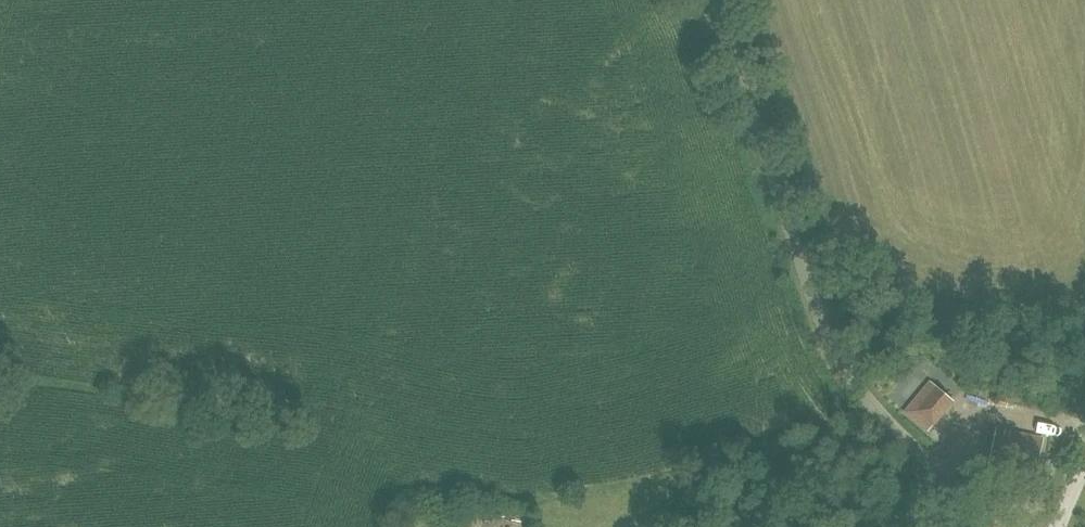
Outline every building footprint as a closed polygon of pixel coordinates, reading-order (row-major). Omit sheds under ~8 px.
[(949,397),(931,382),(922,393),(915,387),(899,408),(924,428),(949,397)] [(1033,480),(1043,439),(997,428),(988,470),(1033,480)]
